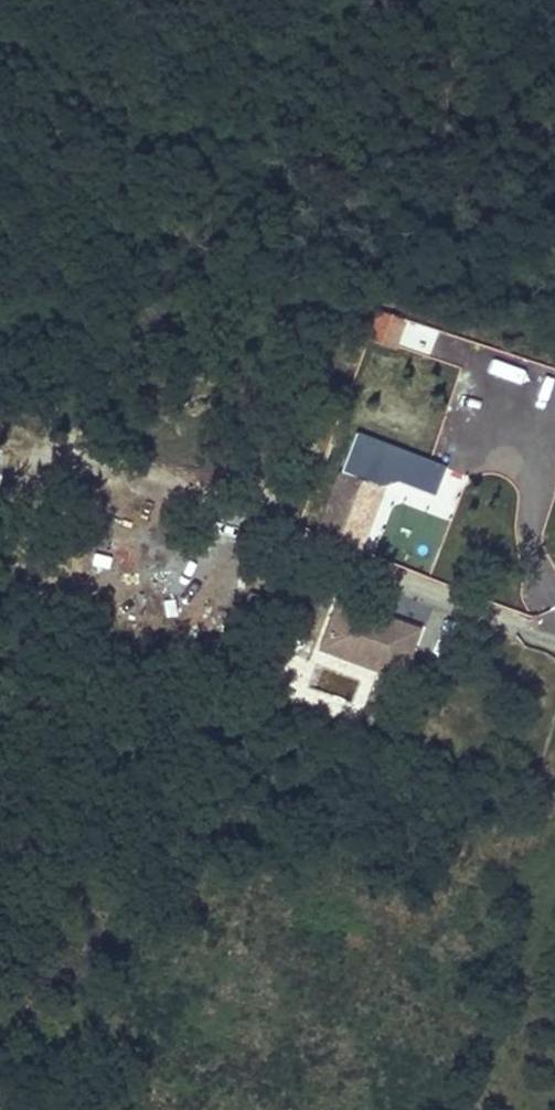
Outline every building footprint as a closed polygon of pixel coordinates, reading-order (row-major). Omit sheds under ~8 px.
[(379,488),(337,472),(315,534),(356,549),(379,488)] [(413,632),(336,603),(318,649),(395,678),(413,632)]
